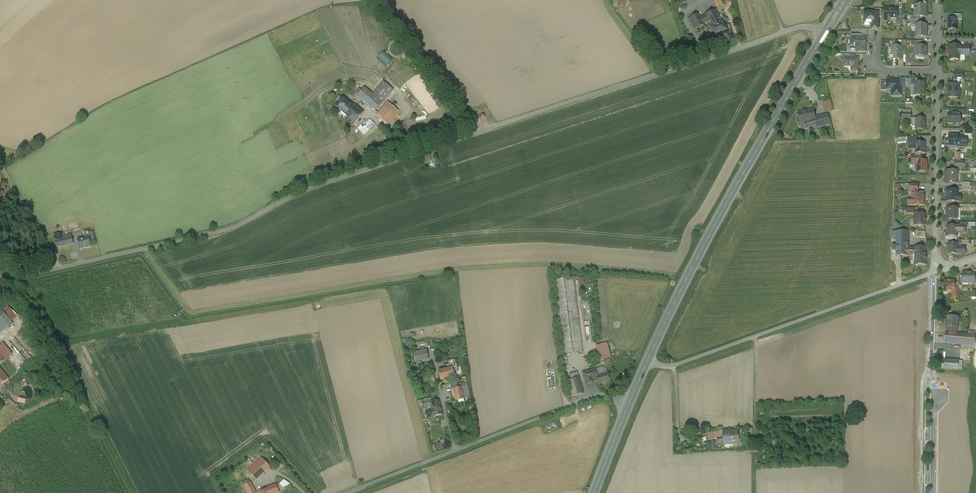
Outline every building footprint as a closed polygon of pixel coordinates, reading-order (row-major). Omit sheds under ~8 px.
[(719,9),(726,5),(723,0),(713,0),(719,9)] [(926,5),(916,5),(916,9),(914,9),(914,10),(915,10),(915,16),(918,17),(926,16),(926,5)] [(337,6),(329,7),(330,15),(338,14),(337,6)] [(889,8),(884,8),(884,21),(888,21),(888,22),(890,22),(890,19),(897,19),(897,17),(897,8),(897,9),(890,9),(889,8)] [(720,19),(715,11),(715,10),(704,16),(703,16),(704,17),(700,19),(703,24),(706,22),(714,37),(726,31),(728,30),(723,21),(725,20),(723,17),(720,19)] [(878,13),(864,13),(864,23),(872,23),(872,30),(878,30),(878,17),(878,13)] [(698,15),(689,19),(695,29),(703,24),(700,19),(698,15)] [(957,19),(948,19),(947,30),(957,30),(957,19)] [(926,24),(918,24),(915,24),(915,26),(916,26),(916,32),(915,32),(915,37),(926,37),(926,24)] [(842,40),(842,34),(851,34),(851,30),(838,30),(838,40),(842,40)] [(861,37),(851,37),(851,46),(856,46),(856,51),(858,51),(858,52),(862,52),(862,51),(866,51),(866,39),(866,37),(861,37)] [(927,46),(916,46),(916,56),(926,56),(927,46)] [(960,46),(949,46),(949,60),(960,60),(960,55),(964,55),(969,55),(970,47),(960,47),(960,46)] [(901,47),(892,47),(892,60),(901,60),(901,54),(901,47)] [(849,58),(843,58),(843,61),(843,66),(852,66),(852,72),(857,72),(858,63),(857,63),(857,59),(858,59),(858,58),(849,58)] [(963,73),(954,73),(954,80),(953,80),(952,84),(959,84),(960,84),(960,80),(963,80),(963,73)] [(891,89),(891,96),(901,96),(901,80),(887,80),(887,82),(887,89),(891,89)] [(383,82),(372,95),(382,103),(393,90),(383,82)] [(925,83),(914,83),(914,95),(924,95),(925,83)] [(952,84),(948,84),(948,93),(947,93),(947,97),(959,98),(959,93),(960,92),(960,89),(959,88),(959,84),(952,84)] [(372,95),(364,87),(357,95),(375,111),(382,103),(372,95)] [(352,106),(343,98),(338,105),(337,104),(334,108),(339,113),(341,110),(346,113),(352,106)] [(832,100),(824,101),(826,110),(833,109),(832,100)] [(363,112),(353,104),(352,106),(346,113),(355,121),(363,112)] [(391,112),(385,106),(377,116),(383,121),(391,112)] [(813,109),(798,113),(801,129),(806,128),(805,126),(804,126),(804,123),(810,121),(811,125),(815,124),(814,117),(813,109)] [(957,113),(948,113),(948,123),(960,123),(962,122),(962,120),(960,118),(960,115),(960,113),(957,113)] [(482,115),(472,121),(475,126),(485,119),(482,115)] [(814,117),(815,124),(822,123),(823,126),(825,125),(825,126),(829,126),(827,115),(814,117)] [(357,129),(365,135),(375,124),(369,118),(363,125),(362,124),(357,129)] [(925,119),(916,118),(915,129),(925,130),(925,125),(924,125),(925,119)] [(959,134),(949,134),(949,145),(958,145),(958,147),(967,147),(967,136),(959,136),(959,134)] [(915,143),(908,143),(908,149),(915,149),(915,153),(925,153),(924,143),(917,143),(915,143)] [(428,154),(419,157),(422,165),(431,162),(428,154)] [(921,156),(913,156),(913,163),(913,164),(917,164),(917,161),(921,161),(921,156)] [(921,161),(917,161),(917,164),(917,172),(926,172),(926,161),(921,161)] [(957,171),(945,171),(945,183),(951,183),(951,184),(952,184),(952,183),(957,184),(957,183),(957,171)] [(957,190),(946,190),(946,201),(957,202),(957,201),(961,201),(961,197),(957,197),(957,190)] [(917,193),(917,191),(912,191),(912,199),(909,199),(908,200),(908,204),(909,205),(912,205),(924,205),(924,201),(924,200),(924,198),(924,197),(924,193),(917,193)] [(957,208),(947,208),(946,219),(957,219),(957,208)] [(915,213),(915,217),(914,218),(914,221),(915,222),(916,222),(916,225),(925,225),(925,213),(915,213)] [(957,226),(947,226),(947,236),(957,237),(957,232),(957,226)] [(85,237),(84,237),(78,239),(77,239),(80,249),(80,248),(86,246),(86,247),(91,246),(90,241),(95,240),(93,232),(88,233),(88,232),(87,233),(87,234),(88,234),(88,237),(85,237)] [(908,232),(896,232),(896,242),(896,243),(905,243),(905,240),(908,240),(908,232)] [(62,234),(54,236),(57,247),(64,246),(63,240),(62,234)] [(71,234),(66,236),(66,239),(63,240),(64,246),(73,244),(71,234)] [(905,243),(896,243),(896,255),(908,255),(908,248),(908,240),(905,240),(905,243)] [(957,244),(948,244),(948,254),(957,254),(957,248),(957,244)] [(926,247),(908,248),(908,255),(914,255),(915,265),(926,265),(926,247)] [(973,273),(962,273),(962,283),(975,283),(975,273),(973,273)] [(574,277),(554,280),(563,355),(583,352),(574,277)] [(955,281),(944,281),(944,286),(943,286),(943,291),(952,292),(952,293),(953,293),(953,298),(959,298),(959,289),(955,289),(955,281)] [(9,327),(0,316),(0,334),(9,327)] [(958,317),(948,317),(947,328),(949,328),(949,333),(955,334),(956,328),(957,328),(958,317)] [(949,333),(945,333),(944,343),(974,345),(975,335),(955,334),(949,333)] [(33,360),(17,339),(14,342),(22,353),(21,353),(28,363),(33,360)] [(606,343),(596,346),(601,360),(610,357),(606,343)] [(427,350),(413,353),(415,362),(429,359),(427,350)] [(959,361),(945,360),(944,369),(958,370),(959,361)] [(447,369),(438,372),(440,380),(454,376),(452,369),(452,368),(447,369)] [(9,379),(0,369),(0,386),(9,379)] [(590,371),(582,373),(586,384),(593,382),(592,378),(590,371)] [(584,393),(576,373),(569,375),(576,396),(584,393)] [(607,373),(596,376),(596,377),(597,380),(599,385),(610,381),(607,373)] [(458,388),(453,390),(455,396),(456,401),(464,399),(461,388),(458,388)] [(432,403),(430,403),(432,410),(426,412),(427,417),(433,416),(434,416),(442,414),(439,401),(432,403)] [(737,431),(723,432),(723,444),(737,444),(737,431)] [(261,458),(248,471),(256,480),(263,473),(270,467),(261,458)] [(244,486),(247,492),(256,492),(250,482),(244,486)] [(258,492),(259,492),(277,492),(278,492),(277,490),(276,485),(267,488),(268,489),(258,492)]
